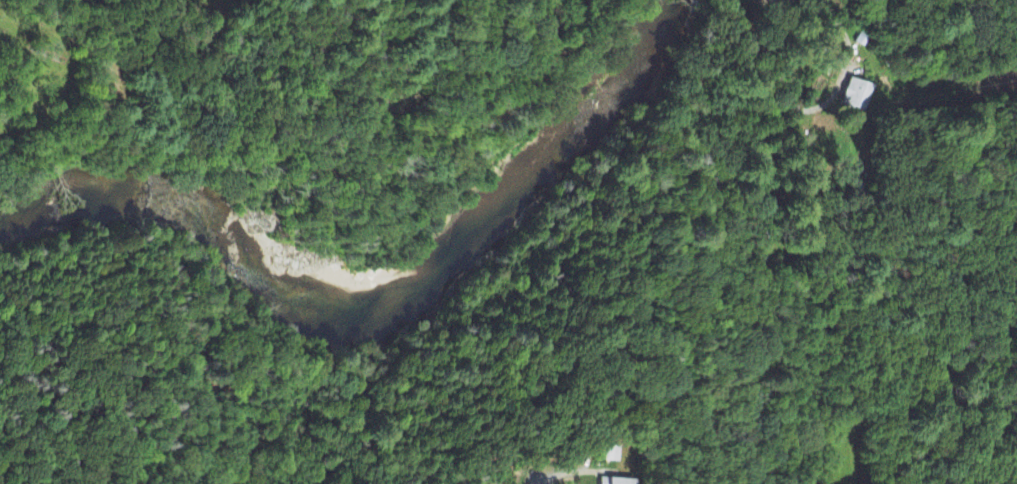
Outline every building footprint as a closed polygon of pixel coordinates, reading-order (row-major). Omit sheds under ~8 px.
[(839,105),(864,113),(872,86),(846,79),(839,105)] [(617,447),(603,446),(602,462),(616,462),(617,447)]
